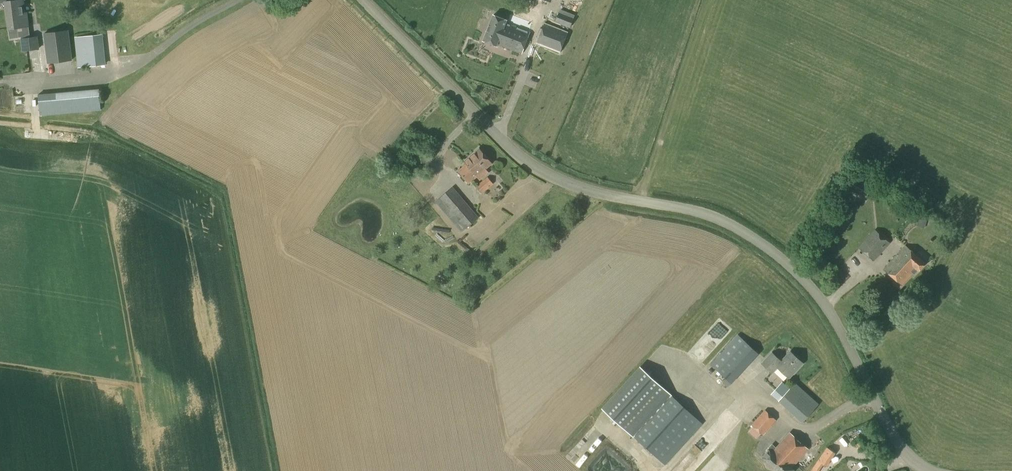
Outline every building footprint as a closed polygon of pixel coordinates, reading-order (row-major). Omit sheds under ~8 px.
[(28,38),(26,27),(27,27),(25,13),(22,13),(20,0),(16,0),(4,2),(8,29),(20,28),(22,38),(20,38),(22,51),(39,49),(37,37),(28,38)] [(570,28),(574,15),(560,10),(555,22),(570,28)] [(518,28),(505,23),(506,20),(493,15),(482,41),(496,46),(496,45),(521,54),(529,33),(527,32),(529,26),(521,22),(518,28)] [(560,53),(568,31),(544,22),(536,44),(560,53)] [(48,63),(72,60),(68,30),(45,33),(48,63)] [(79,67),(105,65),(101,35),(76,37),(79,67)] [(39,115),(100,110),(98,90),(37,95),(39,115)] [(12,92),(3,92),(3,104),(9,104),(9,109),(13,109),(12,92)] [(24,99),(15,99),(16,109),(24,109),(24,99)] [(466,165),(459,171),(468,183),(476,177),(491,164),(478,149),(463,162),(466,165)] [(401,180),(406,173),(400,169),(395,176),(401,180)] [(482,193),(493,184),(487,177),(476,186),(482,193)] [(466,228),(479,218),(453,186),(440,197),(466,228)] [(924,228),(928,216),(920,214),(916,226),(924,228)] [(873,261),(889,244),(875,230),(858,248),(873,261)] [(918,271),(924,263),(905,246),(884,270),(902,286),(913,274),(914,274),(917,271),(918,271)] [(732,383),(758,354),(737,335),(711,364),(732,383)] [(802,364),(790,352),(780,361),(772,353),(762,363),(772,373),(777,368),(788,378),(802,364)] [(671,364),(681,368),(685,357),(675,353),(671,364)] [(665,465),(703,424),(639,366),(602,408),(665,465)] [(806,424),(823,406),(796,382),(786,393),(781,389),(775,396),(806,424)] [(763,435),(776,420),(765,410),(751,425),(763,435)] [(595,429),(589,437),(600,446),(606,438),(595,429)] [(789,433),(775,449),(772,446),(769,450),(762,458),(776,470),(794,470),(791,468),(808,450),(789,433)] [(682,470),(699,470),(721,445),(711,436),(682,470)] [(586,443),(572,456),(582,466),(596,453),(586,443)] [(628,470),(611,455),(597,470),(627,470),(628,470)] [(828,463),(820,457),(810,470),(819,470),(823,465),(826,467),(828,463)] [(733,467),(724,458),(710,470),(729,470),(733,467)]
